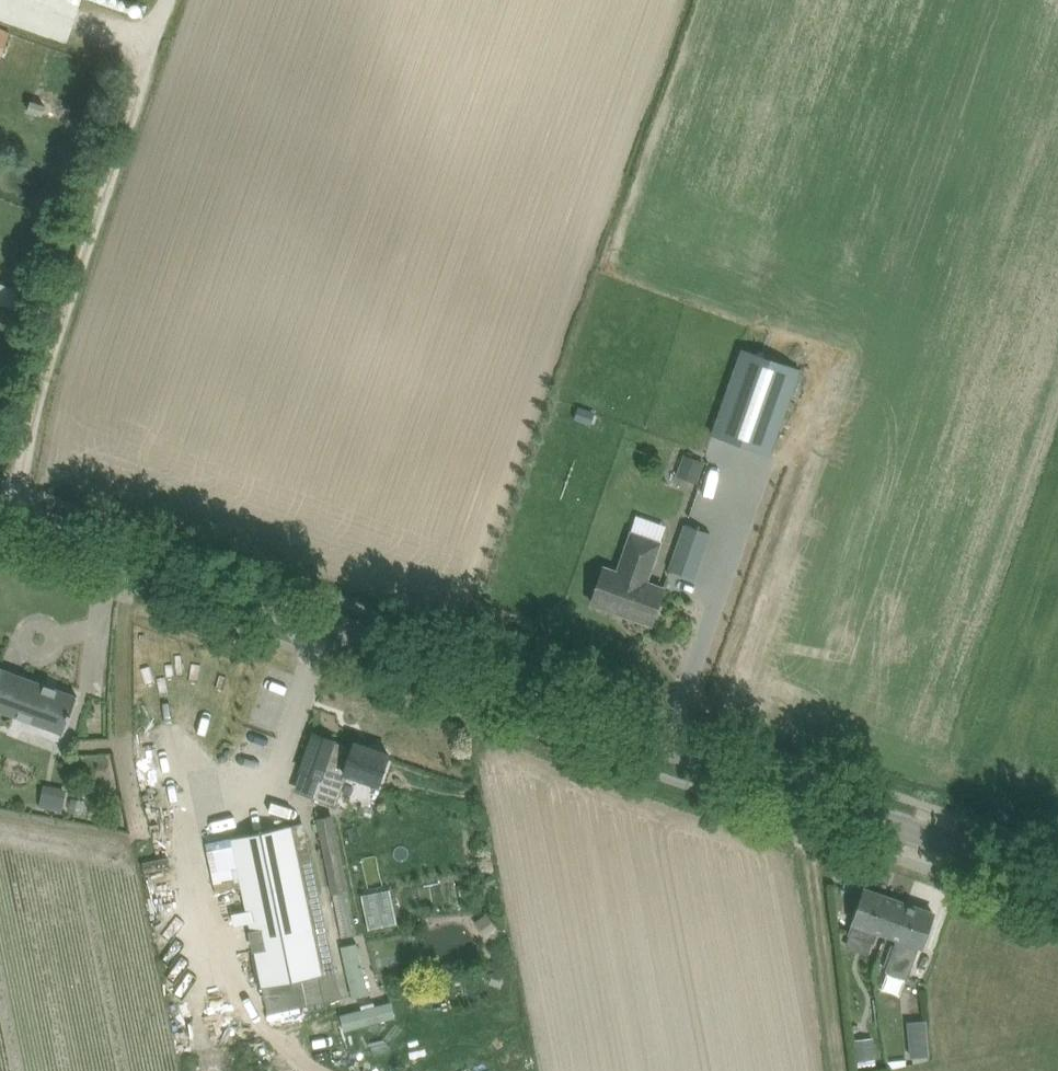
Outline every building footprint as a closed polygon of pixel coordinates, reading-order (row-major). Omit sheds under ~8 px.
[(11,32),(0,28),(0,57),(2,58),(11,32)] [(31,100),(28,110),(29,111),(36,113),(43,115),(46,104),(31,100)] [(22,284),(0,279),(0,300),(17,304),(22,284)] [(801,373),(743,352),(714,435),(772,455),(801,373)] [(587,424),(592,410),(580,406),(575,419),(587,424)] [(684,455),(682,463),(680,467),(700,474),(703,466),(704,462),(684,455)] [(712,534),(683,524),(668,568),(696,578),(712,534)] [(652,623),(665,588),(648,582),(662,542),(632,531),(618,572),(605,567),(592,602),(652,623)] [(0,668),(0,709),(65,733),(78,696),(0,667),(0,668)] [(315,733),(307,754),(301,770),(321,778),(314,796),(336,804),(348,773),(378,785),(382,774),(390,753),(356,741),(354,748),(335,741),(335,740),(315,733)] [(66,796),(42,792),(39,807),(63,812),(66,796)] [(224,808),(200,814),(206,844),(230,839),(224,808)] [(332,893),(333,893),(342,936),(357,933),(348,890),(333,815),(317,818),(332,893)] [(292,826),(231,838),(268,1013),(325,1001),(319,976),(335,973),(306,833),(294,836),(292,826)] [(370,927),(400,921),(393,886),(363,892),(370,927)] [(866,889),(858,909),(849,934),(873,943),(877,931),(888,935),(900,901),(866,889)] [(934,913),(900,901),(888,935),(897,939),(885,968),(907,976),(919,944),(922,946),(927,934),(934,913)] [(359,941),(340,945),(353,996),(371,991),(359,941)] [(345,1030),(398,1014),(394,998),(340,1014),(345,1030)] [(874,1037),(856,1039),(858,1061),(876,1059),(874,1037)] [(929,1043),(910,1045),(911,1058),(930,1056),(929,1043)]
